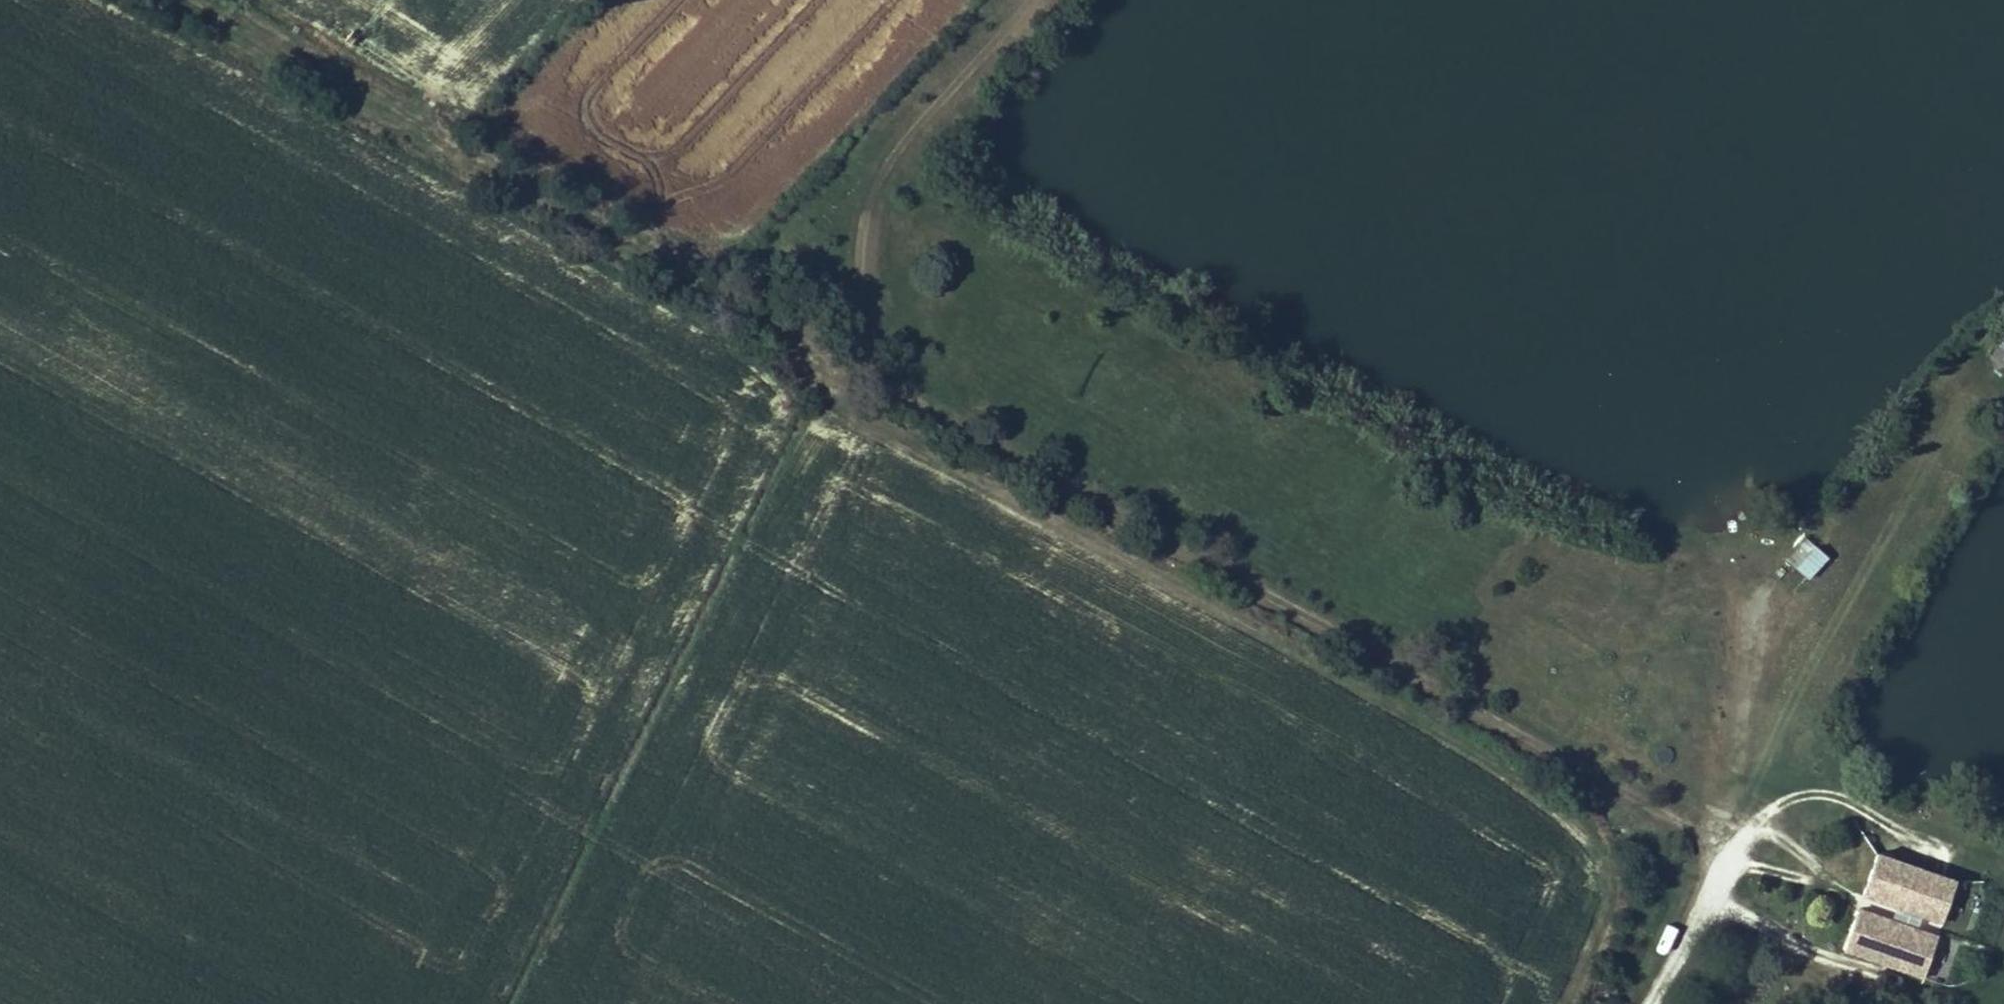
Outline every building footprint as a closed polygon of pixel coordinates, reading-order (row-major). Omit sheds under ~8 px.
[(1996,370),(2001,369),(1997,349),(1990,350),(1996,370)] [(1795,568),(1815,546),(1805,537),(1785,559),(1795,568)] [(1815,546),(1795,568),(1808,581),(1829,559),(1815,546)] [(1880,924),(1855,914),(1842,948),(1923,976),(1934,943),(1928,940),(1938,912),(1953,918),(1962,892),(1915,876),(1906,902),(1891,897),(1880,924)]
